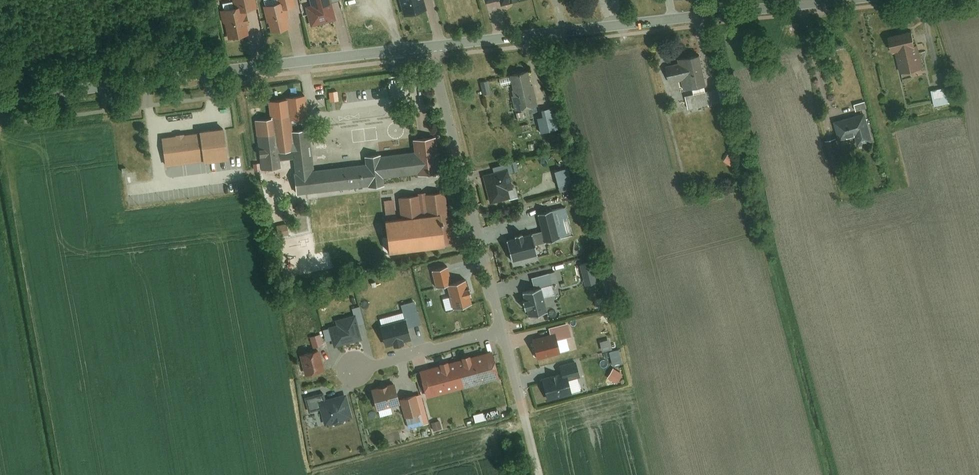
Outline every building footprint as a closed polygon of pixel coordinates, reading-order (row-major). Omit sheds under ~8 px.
[(255,0),(232,0),(233,7),(224,8),(231,38),(250,34),(244,7),(256,5),(255,0)] [(294,0),(277,0),(277,1),(264,4),(270,30),(287,26),(283,7),(295,4),(294,0)] [(331,0),(309,0),(310,4),(305,6),(310,25),(336,18),(331,0)] [(423,0),(402,0),(407,15),(426,9),(423,0)] [(911,28),(888,34),(892,50),(896,49),(915,44),(911,28)] [(896,49),(902,71),(921,66),(915,44),(896,49)] [(703,83),(706,83),(700,53),(679,58),(679,61),(683,78),(685,87),(692,85),(703,83)] [(683,78),(679,61),(667,64),(670,80),(683,78)] [(528,69),(509,73),(513,90),(511,90),(515,109),(538,104),(534,85),(531,85),(528,69)] [(487,80),(481,81),(483,93),(490,91),(487,80)] [(703,83),(692,85),(693,92),(705,90),(703,83)] [(949,84),(931,89),(935,105),(953,100),(949,84)] [(705,90),(693,92),(685,94),(688,107),(714,102),(711,88),(705,90)] [(865,99),(854,102),(857,111),(868,108),(865,99)] [(552,107),(541,109),(545,127),(556,125),(552,107)] [(866,112),(834,120),(839,137),(856,133),(859,144),(873,140),(866,112)] [(288,113),(271,115),(271,117),(275,150),(292,148),(290,130),(288,113)] [(256,119),(262,169),(278,167),(275,150),(271,117),(256,119)] [(330,163),(325,125),(312,127),(317,165),(330,163)] [(196,132),(200,159),(227,156),(224,126),(196,130),(196,132)] [(308,128),(290,130),(292,148),(295,170),(313,168),(308,128)] [(196,132),(161,136),(164,164),(200,159),(196,132)] [(438,171),(434,135),(411,138),(413,151),(416,171),(416,174),(438,171)] [(416,171),(413,151),(378,155),(378,159),(381,175),(416,171)] [(738,158),(729,152),(723,159),(732,166),(738,158)] [(295,170),(293,171),(295,193),(381,182),(381,175),(378,159),(378,155),(378,153),(363,155),(364,162),(313,168),(295,170)] [(518,168),(516,160),(492,166),(493,170),(506,166),(507,171),(518,168)] [(493,170),(482,173),(489,202),(508,197),(505,187),(511,186),(507,171),(506,166),(493,170)] [(444,190),(398,196),(401,217),(447,211),(444,190)] [(392,199),(384,200),(386,219),(394,218),(392,199)] [(558,236),(551,209),(536,213),(540,228),(543,240),(558,236)] [(386,219),(382,219),(386,250),(451,242),(447,211),(401,217),(394,218),(386,219)] [(274,225),(277,235),(289,232),(286,221),(274,225)] [(533,242),(543,240),(540,228),(530,231),(533,242)] [(530,231),(505,238),(511,259),(536,252),(533,242),(530,231)] [(447,265),(431,269),(436,285),(446,283),(451,281),(447,265)] [(557,281),(554,270),(530,276),(533,288),(542,285),(557,281)] [(451,281),(446,283),(452,307),(473,302),(466,277),(451,281)] [(533,288),(520,291),(527,315),(548,310),(542,285),(533,288)] [(365,321),(361,305),(352,307),(354,313),(357,323),(365,321)] [(357,323),(354,313),(336,317),(337,323),(328,326),(333,345),(361,338),(357,323)] [(570,334),(567,322),(548,326),(550,333),(554,332),(556,337),(570,334)] [(321,332),(309,335),(312,346),(324,343),(321,332)] [(550,333),(533,338),(538,356),(559,351),(556,337),(554,332),(550,333)] [(608,337),(598,340),(602,349),(611,346),(608,337)] [(319,347),(298,352),(304,373),(325,367),(319,347)] [(612,364),(622,362),(618,347),(608,350),(612,364)] [(438,365),(419,370),(426,397),(499,377),(492,350),(468,357),(468,354),(459,357),(460,359),(445,363),(444,361),(437,363),(438,365)] [(580,374),(576,361),(559,365),(561,372),(564,371),(566,378),(580,374)] [(561,372),(542,377),(548,397),(570,392),(566,378),(564,371),(561,372)] [(412,378),(401,381),(405,396),(416,393),(412,378)] [(395,382),(371,388),(377,408),(400,402),(399,398),(395,382)] [(324,391),(305,396),(309,410),(321,407),(320,400),(326,398),(324,391)] [(407,427),(428,422),(420,392),(416,393),(405,396),(399,398),(400,402),(407,427)] [(326,398),(320,400),(321,407),(326,423),(352,416),(346,393),(326,398)] [(439,419),(431,421),(433,429),(441,427),(439,419)]
